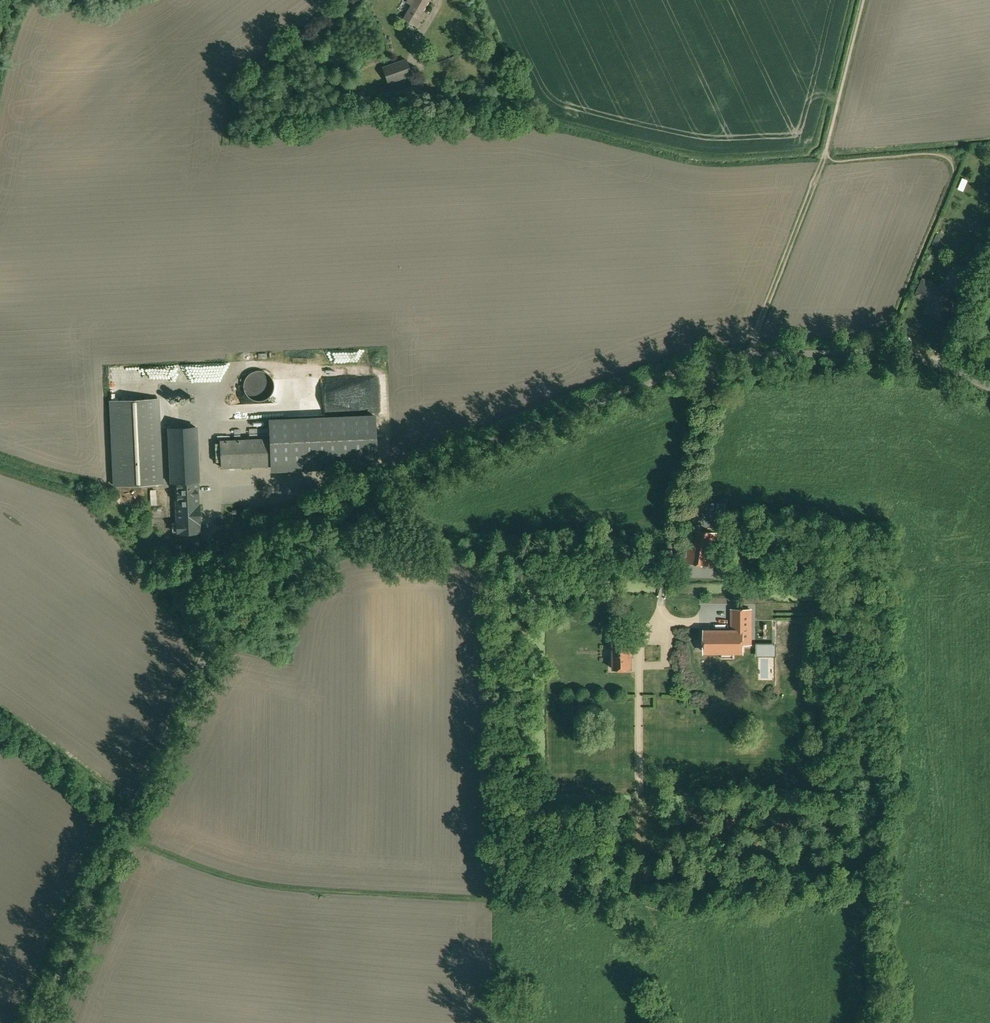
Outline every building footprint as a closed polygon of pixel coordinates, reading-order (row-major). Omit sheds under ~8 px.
[(408,0),(414,3),(405,19),(418,26),(422,18),(419,17),(429,0),(409,0),(408,0)] [(383,68),(388,83),(411,75),(406,60),(383,68)] [(417,85),(397,92),(401,105),(422,98),(417,85)] [(962,177),(957,188),(963,191),(968,180),(962,177)] [(978,265),(986,249),(974,243),(966,259),(978,265)] [(957,297),(925,282),(918,297),(938,307),(933,317),(945,322),(957,297)] [(256,370),(254,371),(251,372),(249,374),(247,376),(246,377),(245,380),(244,383),(244,386),(244,388),(245,390),(246,392),(247,394),(248,396),(250,398),(253,400),(255,400),(257,401),(260,401),(263,401),(265,400),(267,399),(269,398),(270,397),(272,395),(273,393),(274,390),(275,388),(275,385),(275,381),(273,378),(272,377),(271,375),(269,373),(266,371),(264,371),(262,370),(259,370),(256,370)] [(159,398),(111,400),(115,485),(163,483),(159,398)] [(381,470),(378,418),(270,423),(271,438),(273,464),(273,476),(381,470)] [(196,426),(170,427),(173,482),(177,482),(198,481),(199,481),(196,426)] [(271,438),(221,440),(222,467),(273,464),(271,438)] [(198,481),(177,482),(178,505),(199,504),(198,481)] [(178,505),(177,505),(178,533),(200,532),(200,524),(200,523),(200,522),(196,523),(196,516),(199,516),(199,517),(200,516),(199,504),(178,505)] [(717,533),(693,529),(688,562),(712,566),(717,533)] [(751,617),(734,616),(734,630),(745,630),(745,633),(751,633),(751,617)] [(734,630),(705,630),(705,650),(744,650),(745,633),(745,630),(734,630)] [(632,638),(615,637),(615,669),(632,669),(632,638)] [(772,647),(757,647),(757,681),(772,681),(772,647)]
